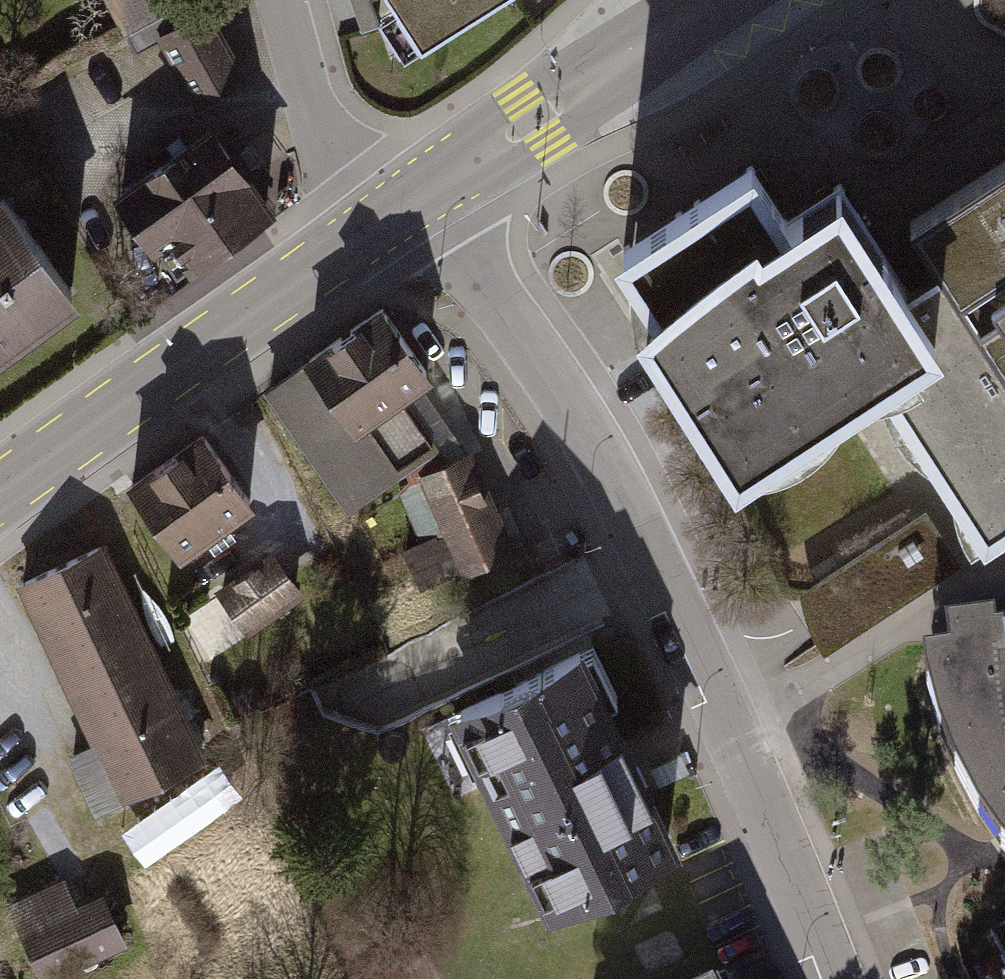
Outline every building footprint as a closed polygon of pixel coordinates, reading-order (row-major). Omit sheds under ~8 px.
[(412,42),(480,0),(387,0),(412,42)] [(78,174),(230,90),(187,13),(35,97),(78,174)] [(200,116),(98,185),(166,268),(264,198),(200,116)] [(650,314),(744,459),(879,372),(981,528),(1004,513),(1004,351),(944,256),(916,274),(856,182),(842,190),(830,172),(782,203),(748,150),(613,237),(659,308),(650,314)] [(944,256),(1004,351),(1004,153),(915,212),(944,256)] [(0,200),(0,360),(76,305),(0,200)] [(398,321),(270,406),(349,526),(401,493),(422,540),(445,534),(468,577),(518,553),(472,443),(398,321)] [(216,439),(136,491),(188,571),(268,519),(216,439)] [(929,520),(807,601),(843,655),(965,574),(929,520)] [(273,600),(300,590),(285,549),(258,559),(273,600)] [(117,554),(23,598),(126,815),(220,771),(117,554)] [(947,647),(947,679),(936,679),(945,736),(971,803),(1002,853),(1004,856),(1004,646),(947,647)] [(606,658),(465,721),(557,925),(698,861),(606,658)] [(9,913),(39,978),(91,978),(139,958),(114,902),(82,916),(69,887),(9,913)]
